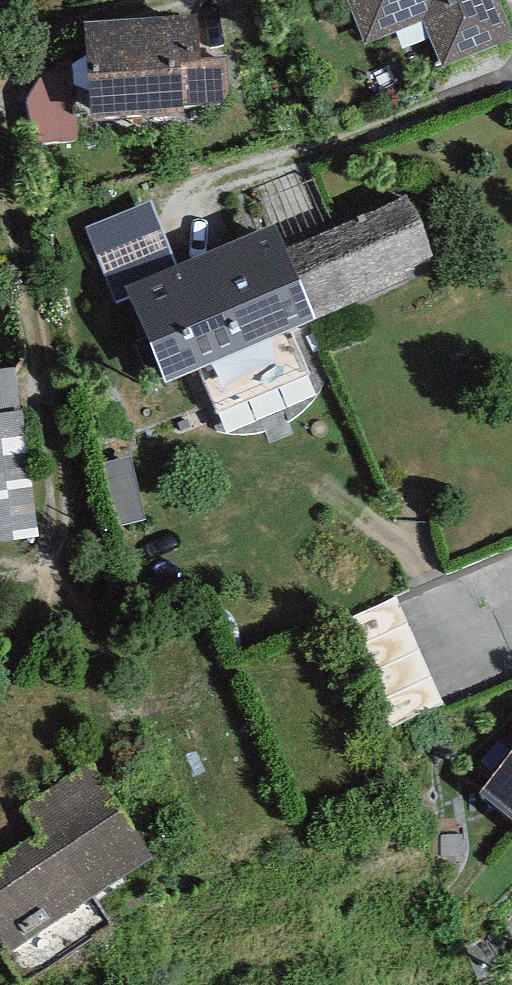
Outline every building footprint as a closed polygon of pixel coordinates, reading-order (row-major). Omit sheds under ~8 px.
[(364,49),(423,26),(442,74),(511,47),(493,0),(344,0),(364,49)] [(184,108),(227,106),(224,62),(199,63),(197,25),(84,32),(86,60),(74,64),(61,68),(46,78),(35,92),(29,104),(24,117),(23,138),(25,156),(74,151),(74,120),(90,119),(91,131),(185,125),(184,108)] [(109,264),(172,250),(162,206),(98,220),(109,264)] [(404,207),(286,258),(314,323),(405,283),(401,276),(429,264),(404,207)] [(286,258),(274,232),(125,297),(166,395),(317,330),(314,323),(286,258)] [(34,538),(13,375),(0,377),(0,542),(34,538)] [(143,524),(131,461),(96,468),(109,531),(143,524)] [(444,707),(397,600),(346,622),(393,729),(444,707)] [(480,801),(511,828),(511,762),(480,801)] [(8,958),(153,869),(92,768),(19,812),(37,842),(0,865),(0,945),(8,958)]
